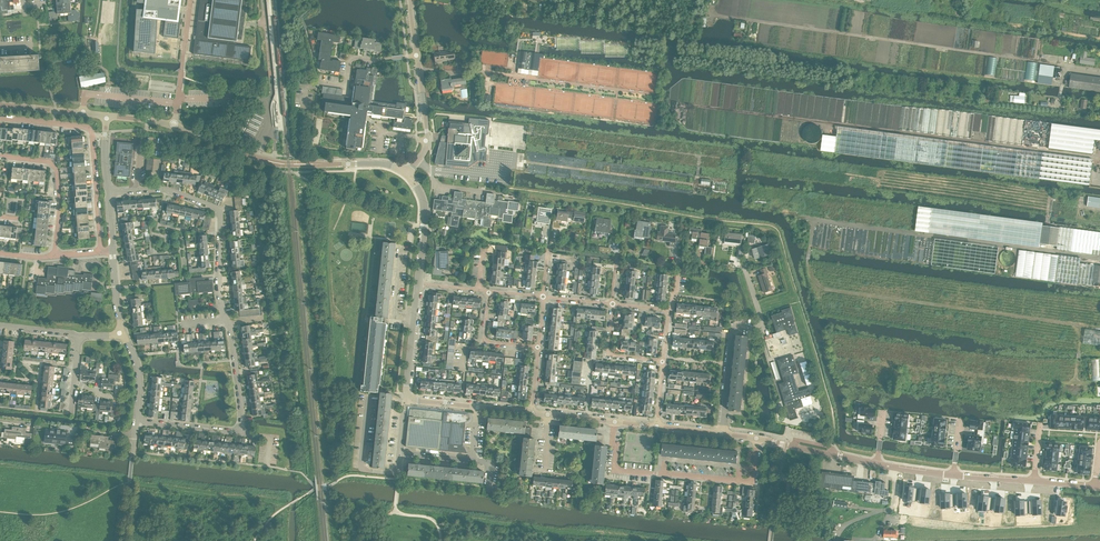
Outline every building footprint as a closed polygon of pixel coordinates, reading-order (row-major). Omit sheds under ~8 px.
[(8,14),(14,13),(14,9),(8,10),(6,10),(6,0),(0,0),(0,14),(8,14)] [(6,10),(8,10),(14,9),(14,5),(10,6),(9,2),(13,2),(13,3),(19,3),(19,0),(6,0),(6,10)] [(134,52),(155,54),(158,19),(165,20),(163,37),(164,37),(168,37),(172,38),(177,39),(178,39),(181,13),(178,13),(179,7),(182,7),(183,0),(137,0),(137,3),(146,4),(145,10),(136,9),(134,52)] [(193,54),(249,61),(251,47),(238,45),(236,45),(236,42),(237,42),(237,41),(236,41),(237,39),(237,38),(241,38),(241,40),(247,0),(200,0),(193,54)] [(64,5),(64,14),(69,13),(69,21),(73,21),(78,21),(78,13),(76,10),(71,10),(71,4),(64,5)] [(60,14),(64,14),(64,5),(56,5),(57,11),(49,12),(49,17),(60,16),(60,14)] [(320,47),(319,51),(331,53),(332,42),(339,43),(338,43),(338,40),(340,40),(340,36),(329,34),(318,32),(317,37),(319,37),(319,39),(318,39),(317,40),(321,40),(321,43),(322,43),(321,47),(320,47)] [(363,50),(367,51),(369,38),(363,38),(362,41),(356,40),(355,48),(362,48),(364,48),(363,50)] [(369,38),(367,51),(371,51),(371,49),(373,49),(373,50),(380,51),(381,44),(374,43),(375,39),(369,38)] [(433,53),(435,62),(454,59),(453,50),(433,53)] [(335,72),(339,72),(341,61),(332,60),(332,61),(330,61),(331,53),(319,51),(319,55),(320,56),(319,59),(318,59),(321,60),(321,63),(322,63),(322,65),(320,65),(320,70),(331,71),(331,70),(335,71),(335,72)] [(518,68),(525,69),(525,68),(528,69),(528,70),(529,70),(538,71),(540,59),(543,58),(543,57),(543,56),(544,54),(520,51),(520,52),(519,63),(518,68)] [(1087,52),(1082,51),(1080,64),(1094,66),(1095,59),(1086,58),(1087,52)] [(39,69),(39,57),(5,59),(5,58),(0,58),(0,57),(0,71),(39,69)] [(342,98),(343,89),(336,89),(333,88),(326,87),(323,87),(322,89),(322,91),(322,94),(323,94),(322,105),(325,105),(324,112),(350,116),(346,149),(355,150),(355,148),(362,149),(366,120),(366,117),(367,113),(371,114),(371,115),(394,118),(393,127),(411,130),(412,119),(404,118),(406,104),(396,102),(396,105),(373,102),(377,78),(378,69),(366,68),(366,71),(357,70),(356,79),(356,80),(354,89),(354,91),(353,96),(352,101),(348,101),(348,97),(344,96),(343,98),(342,98)] [(103,74),(83,78),(85,86),(104,82),(103,74)] [(1070,88),(1099,92),(1099,78),(1071,74),(1070,88)] [(1038,75),(1037,83),(1051,85),(1053,77),(1038,75)] [(450,79),(441,80),(442,91),(453,90),(452,85),(466,84),(465,78),(450,80),(450,79)] [(1010,102),(1025,103),(1025,96),(1011,95),(1010,102)] [(439,143),(435,162),(435,163),(435,164),(436,164),(436,165),(437,165),(438,165),(444,166),(452,166),(468,168),(478,161),(486,162),(486,154),(487,149),(487,148),(486,148),(486,147),(485,147),(485,146),(484,146),(486,135),(487,135),(488,134),(488,133),(489,127),(490,120),(469,118),(468,124),(449,122),(448,129),(448,131),(448,132),(448,136),(448,137),(447,137),(447,136),(444,136),(443,136),(443,143),(440,143),(440,142),(439,143)] [(1048,149),(1093,155),(1095,140),(1099,141),(1099,130),(1052,124),(1048,149)] [(836,137),(835,153),(945,167),(1089,185),(1092,159),(838,126),(836,137)] [(822,135),(821,151),(835,153),(836,137),(822,135)] [(117,142),(115,162),(114,176),(130,177),(133,144),(117,142)] [(162,165),(161,176),(164,176),(163,181),(170,182),(171,173),(164,172),(165,165),(162,165)] [(190,176),(189,184),(196,185),(196,182),(198,182),(201,176),(196,175),(196,176),(190,176)] [(201,184),(198,191),(204,194),(208,183),(205,182),(204,185),(201,184)] [(208,183),(204,194),(210,196),(213,189),(214,186),(208,183)] [(213,189),(210,196),(216,199),(220,188),(218,191),(213,189)] [(220,188),(216,199),(222,201),(224,195),(226,195),(227,191),(220,188)] [(433,210),(432,210),(433,210),(436,210),(445,212),(451,212),(451,215),(451,217),(448,217),(448,216),(447,225),(450,225),(449,226),(457,227),(459,217),(462,217),(464,206),(460,206),(461,199),(461,198),(462,193),(454,192),(453,199),(449,198),(442,197),(441,201),(437,200),(434,200),(433,210)] [(486,196),(485,203),(490,203),(488,215),(490,215),(492,216),(498,216),(499,209),(496,209),(498,201),(497,201),(494,201),(495,194),(486,193),(486,196)] [(1099,208),(1099,198),(1088,196),(1087,206),(1099,208)] [(461,199),(460,206),(464,206),(462,217),(475,219),(477,202),(470,201),(469,200),(461,199)] [(498,201),(496,209),(499,209),(498,216),(497,218),(502,219),(502,222),(511,223),(513,211),(518,212),(519,203),(508,202),(508,203),(498,201)] [(477,202),(475,219),(481,220),(481,219),(483,220),(482,227),(490,228),(490,224),(491,221),(492,216),(490,215),(488,215),(490,203),(485,203),(483,202),(477,202)] [(168,204),(166,212),(172,214),(174,205),(168,204)] [(174,205),(172,214),(179,215),(180,207),(174,205)] [(236,210),(230,211),(230,218),(239,217),(238,210),(242,210),(242,206),(235,207),(236,210)] [(180,207),(179,215),(185,216),(187,208),(180,207)] [(527,217),(525,228),(531,229),(532,220),(535,220),(534,225),(544,226),(545,224),(549,225),(551,211),(551,209),(538,207),(537,213),(536,213),(533,213),(533,211),(528,210),(527,214),(532,215),(531,217),(527,217)] [(1042,223),(919,207),(915,231),(1039,247),(1039,246),(1040,243),(1042,225),(1042,223)] [(187,208),(185,216),(191,218),(193,210),(187,208)] [(193,210),(191,218),(197,219),(199,211),(193,210)] [(199,211),(197,219),(204,221),(204,219),(205,216),(206,212),(205,212),(199,211)] [(560,229),(561,221),(567,222),(568,218),(573,219),(573,221),(584,223),(585,218),(584,218),(584,217),(585,217),(585,213),(574,211),(574,212),(565,211),(565,212),(557,211),(556,220),(553,219),(552,228),(560,229)] [(611,223),(611,220),(597,218),(595,231),(609,233),(610,229),(613,227),(611,223)] [(650,223),(637,221),(636,227),(634,227),(633,238),(643,240),(644,238),(648,238),(650,223)] [(130,223),(122,224),(123,230),(135,228),(133,222),(130,223)] [(669,246),(674,247),(675,234),(668,233),(669,226),(660,225),(660,232),(658,232),(657,240),(670,241),(669,246)] [(1059,228),(1042,225),(1040,243),(1057,246),(1059,228)] [(1059,226),(1059,228),(1057,246),(1056,249),(1099,255),(1099,248),(1099,232),(1087,230),(1074,229),(1059,226)] [(12,227),(10,238),(16,239),(21,239),(21,234),(17,233),(17,227),(12,227)] [(711,255),(712,247),(708,247),(710,233),(701,232),(702,229),(690,227),(689,231),(693,232),(692,238),(700,239),(699,246),(706,247),(705,254),(711,255)] [(135,228),(123,230),(124,237),(132,235),(136,235),(135,228)] [(726,232),(724,244),(725,244),(741,245),(741,246),(742,240),(742,236),(742,234),(726,232)] [(999,246),(935,237),(931,264),(995,273),(999,246)] [(238,241),(230,242),(230,248),(242,247),(242,244),(241,244),(240,239),(237,239),(237,240),(238,241)] [(383,242),(381,261),(392,262),(393,255),(394,255),(394,251),(394,244),(393,244),(390,243),(383,242)] [(755,248),(753,249),(753,251),(756,259),(772,254),(769,244),(755,248)] [(432,274),(444,276),(444,274),(442,274),(442,270),(449,269),(448,251),(439,251),(439,246),(436,246),(432,274)] [(1017,259),(1017,258),(1016,257),(1016,255),(1015,254),(1014,252),(1013,251),(1011,250),(1009,249),(1007,249),(1004,250),(1002,251),(1001,252),(1000,253),(999,255),(999,257),(998,259),(999,260),(999,262),(1000,263),(1001,265),(1003,266),(1004,267),(1006,267),(1008,267),(1009,267),(1011,267),(1012,266),(1014,265),(1015,264),(1016,262),(1016,261),(1017,259)] [(1059,255),(1019,249),(1015,276),(1077,285),(1077,283),(1092,285),(1093,282),(1095,265),(1080,263),(1081,258),(1059,255)] [(493,258),(493,264),(501,265),(504,265),(505,259),(506,259),(506,257),(506,252),(496,251),(495,258),(493,258)] [(525,258),(525,261),(528,261),(527,268),(536,269),(536,262),(533,262),(533,259),(534,255),(533,255),(533,254),(527,253),(527,255),(526,254),(525,258)] [(135,254),(127,256),(128,262),(130,262),(136,261),(140,260),(139,254),(135,254)] [(192,266),(189,267),(189,273),(206,271),(206,268),(210,268),(209,261),(200,262),(201,265),(198,265),(198,268),(192,269),(192,266)] [(381,261),(379,280),(390,281),(391,274),(391,273),(392,274),(392,270),(392,269),(392,262),(381,261)] [(557,264),(557,268),(558,268),(558,271),(566,271),(567,264),(567,262),(561,261),(561,264),(559,264),(557,264)] [(38,277),(36,294),(46,295),(46,293),(55,294),(55,292),(64,293),(64,291),(73,292),(73,290),(82,291),(82,290),(91,291),(93,274),(84,273),(84,275),(75,274),(76,270),(69,269),(69,267),(58,266),(58,268),(48,267),(47,278),(38,277)] [(139,274),(132,275),(133,280),(139,279),(140,279),(139,278),(142,278),(142,280),(149,279),(148,268),(144,268),(145,271),(138,272),(139,274)] [(625,277),(625,278),(635,279),(635,278),(638,279),(638,275),(638,272),(637,272),(637,269),(630,268),(629,271),(627,271),(626,271),(626,274),(627,275),(626,278),(625,277)] [(759,276),(763,289),(764,293),(772,290),(771,287),(767,274),(768,273),(766,268),(760,270),(762,275),(759,276)] [(655,281),(666,282),(667,282),(668,278),(667,278),(667,275),(655,274),(655,281)] [(202,278),(193,279),(194,287),(194,292),(212,291),(211,281),(202,282),(202,278)] [(189,283),(176,284),(176,294),(190,293),(194,292),(194,287),(193,279),(188,279),(189,283)] [(379,280),(377,298),(388,300),(389,293),(389,292),(390,292),(390,289),(390,288),(390,281),(379,280)] [(523,280),(522,283),(523,283),(523,287),(525,287),(534,288),(534,281),(526,280),(523,280)] [(555,284),(555,287),(556,287),(556,291),(558,291),(560,293),(566,293),(568,292),(565,289),(564,289),(565,285),(556,284),(555,284)] [(624,298),(625,298),(625,300),(634,301),(635,293),(635,292),(625,291),(624,291),(623,294),(624,294),(624,298)] [(91,292),(90,301),(102,302),(103,293),(91,292)] [(429,299),(429,302),(440,303),(440,300),(437,300),(438,296),(441,297),(441,294),(431,293),(430,295),(429,295),(428,295),(428,299),(429,299)] [(665,295),(654,294),(657,294),(656,301),(664,302),(665,302),(665,298),(664,298),(665,295)] [(469,309),(472,310),(474,297),(473,297),(473,298),(470,298),(471,297),(467,297),(467,298),(466,308),(466,309),(469,309)] [(129,303),(130,306),(140,305),(140,298),(131,299),(131,303),(129,303)] [(377,298),(375,317),(385,318),(387,318),(387,311),(388,311),(388,307),(388,300),(377,298)] [(191,300),(188,303),(189,308),(189,310),(200,309),(200,302),(199,299),(195,299),(191,300)] [(517,303),(517,311),(520,311),(520,313),(521,313),(521,314),(527,314),(527,313),(528,304),(525,304),(525,303),(522,303),(522,304),(517,303)] [(528,304),(527,313),(527,314),(530,315),(534,316),(535,315),(535,310),(534,310),(535,305),(534,305),(534,304),(531,304),(531,305),(528,304)] [(711,306),(710,320),(719,320),(719,313),(717,313),(718,308),(713,308),(713,307),(711,306)] [(782,312),(771,316),(777,333),(785,330),(785,329),(787,328),(788,329),(790,336),(798,333),(794,319),(795,319),(791,307),(781,311),(782,312)] [(497,311),(497,314),(498,314),(497,319),(505,320),(510,320),(510,316),(507,315),(507,312),(509,312),(509,309),(499,308),(498,311),(497,311)] [(577,313),(576,318),(576,320),(579,321),(579,319),(583,319),(584,309),(577,309),(577,313)] [(584,309),(583,319),(590,320),(591,310),(584,309)] [(598,311),(597,320),(604,321),(605,311),(598,311)] [(131,316),(131,320),(142,319),(141,312),(132,313),(133,316),(131,316)] [(624,315),(623,322),(632,323),(632,322),(633,322),(634,319),(633,318),(633,313),(625,312),(625,315),(624,315)] [(641,316),(640,324),(644,324),(644,326),(651,327),(652,318),(644,317),(644,316),(641,316)] [(361,385),(361,391),(363,391),(363,392),(365,392),(365,391),(367,391),(376,392),(377,389),(378,389),(378,385),(385,323),(384,323),(385,319),(385,318),(375,317),(371,317),(364,386),(361,385)] [(652,318),(651,327),(658,328),(659,328),(660,324),(659,324),(659,318),(652,318)] [(464,319),(463,326),(472,327),(471,327),(472,323),(473,324),(473,320),(472,320),(464,319)] [(503,338),(504,327),(504,323),(505,323),(505,320),(497,319),(495,337),(496,337),(496,338),(500,338),(500,337),(503,338)] [(523,326),(523,330),(522,329),(522,333),(532,334),(532,331),(533,331),(533,328),(532,328),(533,323),(525,322),(525,326),(523,326)] [(550,322),(550,329),(559,330),(562,330),(563,323),(560,323),(550,322)] [(621,330),(621,333),(629,334),(629,330),(632,330),(632,323),(623,322),(622,330),(621,330)] [(173,325),(170,325),(171,343),(175,343),(174,341),(178,341),(178,332),(173,332),(173,329),(173,325)] [(241,330),(239,330),(240,334),(255,332),(255,330),(255,328),(250,329),(249,325),(240,327),(241,330)] [(504,327),(503,338),(505,338),(505,339),(508,339),(508,338),(513,339),(514,331),(510,330),(510,329),(506,329),(507,328),(504,327)] [(140,333),(134,333),(135,339),(137,339),(137,344),(141,344),(141,346),(144,345),(143,328),(140,328),(140,333)] [(145,328),(143,328),(144,345),(148,345),(147,343),(151,343),(150,334),(146,334),(145,328)] [(426,335),(426,338),(438,340),(438,336),(437,336),(437,330),(426,329),(425,328),(424,332),(425,332),(425,335),(426,335)] [(1083,343),(1099,346),(1099,331),(1085,329),(1083,343)] [(219,332),(216,332),(218,352),(221,351),(221,350),(225,349),(224,340),(220,341),(219,337),(219,332)] [(255,332),(240,334),(240,337),(242,337),(242,340),(251,339),(251,335),(256,335),(256,333),(255,332)] [(465,342),(466,339),(470,340),(470,337),(471,337),(472,333),(471,333),(462,332),(462,336),(459,337),(458,341),(465,342)] [(205,333),(203,333),(204,353),(208,353),(208,351),(211,351),(210,342),(206,342),(206,339),(205,333)] [(192,334),(189,334),(191,354),(194,354),(194,352),(197,352),(197,343),(193,343),(192,340),(192,334)] [(648,339),(647,346),(656,347),(657,339),(658,339),(658,336),(650,335),(650,339),(648,339)] [(706,350),(713,351),(714,342),(717,343),(717,337),(708,336),(708,341),(707,341),(706,350)] [(737,336),(735,354),(746,356),(748,337),(737,336)] [(424,348),(432,349),(435,350),(436,343),(437,343),(438,340),(426,338),(425,342),(424,345),(423,345),(423,348),(424,348)] [(587,338),(587,345),(596,346),(597,339),(587,338)] [(243,344),(241,344),(242,347),(252,346),(251,339),(242,340),(243,344)] [(24,347),(24,350),(31,351),(32,341),(25,340),(24,347)] [(4,341),(3,348),(14,349),(14,342),(4,341)] [(628,341),(627,351),(635,352),(635,353),(638,353),(639,345),(635,344),(635,342),(628,341)] [(548,342),(548,349),(557,350),(561,350),(562,344),(558,343),(548,342)] [(60,344),(59,354),(66,355),(67,344),(60,344)] [(252,346),(242,347),(242,350),(244,350),(244,354),(253,352),(253,348),(257,346),(257,345),(252,346)] [(650,354),(650,353),(656,354),(656,347),(647,346),(646,353),(646,354),(650,354)] [(586,351),(585,358),(595,359),(596,352),(586,351)] [(245,357),(243,357),(243,361),(254,359),(253,352),(244,354),(245,357)] [(547,354),(546,361),(556,362),(558,363),(560,361),(560,357),(559,356),(556,355),(547,354)] [(735,354),(733,373),(744,374),(746,356),(735,354)] [(422,362),(423,362),(423,366),(430,367),(430,363),(431,359),(437,360),(437,356),(431,356),(423,355),(423,358),(422,358),(421,361),(422,362)] [(779,384),(784,401),(790,419),(798,417),(795,409),(813,404),(808,388),(799,391),(794,374),(799,373),(793,355),(777,360),(783,378),(784,382),(779,384)] [(254,359),(243,361),(244,364),(246,364),(246,367),(250,367),(250,370),(257,369),(259,369),(259,365),(255,366),(254,362),(260,361),(259,360),(259,358),(257,359),(254,359)] [(2,361),(1,368),(11,370),(12,363),(2,361)] [(520,366),(519,372),(527,373),(528,370),(529,370),(529,367),(528,367),(528,361),(525,361),(524,366),(520,366)] [(807,365),(801,366),(807,386),(813,384),(807,364),(807,365)] [(81,365),(80,377),(80,379),(83,380),(83,381),(89,381),(90,370),(87,370),(87,368),(86,367),(84,367),(84,366),(81,365)] [(45,366),(44,373),(54,374),(55,367),(45,366)] [(90,370),(89,381),(95,382),(96,373),(99,374),(99,373),(99,367),(96,367),(96,369),(95,369),(94,369),(94,371),(90,370)] [(546,368),(545,375),(554,376),(558,376),(558,369),(555,369),(546,368)] [(248,379),(246,379),(247,383),(257,381),(256,375),(258,374),(257,371),(250,372),(251,375),(247,375),(248,379)] [(101,388),(107,389),(108,379),(105,378),(106,375),(102,375),(102,373),(101,373),(99,373),(99,374),(98,380),(101,380),(101,388)] [(744,374),(733,373),(731,392),(742,393),(744,374)] [(545,382),(550,382),(554,383),(554,376),(545,375),(544,382),(545,382)] [(151,381),(151,383),(161,384),(165,385),(165,386),(168,387),(168,384),(165,383),(165,382),(162,381),(162,378),(153,377),(153,381),(151,381)] [(178,385),(177,388),(181,388),(181,387),(184,387),(195,388),(195,385),(194,385),(194,381),(185,380),(185,384),(181,384),(181,385),(178,385)] [(257,381),(247,383),(247,386),(249,386),(249,389),(258,388),(257,381)] [(151,383),(151,386),(152,386),(152,390),(160,391),(164,392),(165,386),(165,385),(161,384),(151,383)] [(25,385),(24,395),(31,396),(32,386),(25,385)] [(380,392),(378,411),(389,412),(391,398),(391,393),(380,392)] [(731,392),(729,411),(740,412),(742,393),(731,392)] [(78,397),(78,402),(77,409),(81,409),(81,407),(87,408),(87,405),(88,395),(82,394),(82,397),(78,397)] [(259,395),(248,396),(249,399),(251,399),(251,403),(260,401),(259,397),(265,396),(264,395),(264,394),(260,394),(259,395)] [(578,398),(577,405),(584,406),(584,404),(585,395),(578,394),(578,395),(578,398)] [(88,395),(87,405),(87,408),(93,409),(92,410),(96,411),(96,408),(97,404),(93,404),(94,395),(88,395)] [(591,404),(591,406),(591,407),(595,408),(595,407),(598,407),(598,408),(599,399),(599,395),(596,395),(596,396),(590,396),(589,403),(591,404)] [(625,398),(624,411),(628,411),(628,410),(631,410),(632,399),(625,398)] [(40,407),(40,411),(46,411),(47,408),(51,408),(51,401),(41,400),(40,407)] [(96,408),(96,411),(95,415),(99,415),(99,414),(102,414),(103,411),(105,412),(107,401),(100,400),(99,409),(96,408)] [(107,401),(105,412),(108,412),(108,415),(111,415),(111,416),(114,417),(115,410),(112,410),(112,402),(107,401)] [(252,406),(250,406),(250,410),(264,408),(266,407),(266,406),(266,405),(260,405),(260,401),(251,403),(252,406)] [(665,408),(664,412),(666,413),(673,413),(674,403),(674,405),(667,404),(667,408),(665,408)] [(640,404),(640,407),(642,407),(641,414),(644,414),(648,415),(649,415),(649,411),(651,411),(652,411),(652,407),(651,407),(651,405),(643,404),(640,404)] [(700,408),(700,416),(706,417),(707,412),(709,413),(710,406),(705,405),(701,405),(700,408)] [(859,407),(858,418),(865,419),(865,415),(873,416),(874,409),(867,408),(863,407),(863,408),(859,407)] [(264,408),(250,410),(251,413),(252,413),(253,416),(262,415),(263,415),(263,414),(265,414),(264,408)] [(409,417),(405,446),(466,453),(465,451),(465,449),(463,447),(462,446),(465,421),(466,421),(467,421),(468,421),(468,420),(469,420),(469,419),(470,418),(470,417),(469,416),(469,415),(468,415),(468,414),(467,414),(466,414),(445,412),(410,408),(409,416),(409,417)] [(148,410),(147,413),(149,413),(148,417),(157,418),(158,411),(148,410)] [(378,411),(376,430),(387,431),(389,412),(378,411)] [(896,413),(895,420),(896,420),(909,422),(910,415),(896,413)] [(486,429),(505,431),(506,420),(487,418),(486,429)] [(935,419),(934,425),(946,427),(945,427),(946,420),(935,419)] [(506,420),(505,431),(524,434),(524,431),(525,427),(525,422),(506,420)] [(858,420),(857,424),(858,424),(857,431),(860,431),(860,432),(864,432),(871,433),(872,425),(864,424),(864,421),(858,420)] [(971,421),(970,428),(978,429),(978,433),(984,433),(986,423),(982,422),(978,421),(978,422),(971,421)] [(1016,422),(1015,431),(1029,433),(1029,430),(1030,430),(1030,424),(1020,423),(1020,422),(1017,421),(1017,423),(1016,422)] [(596,441),(596,439),(597,435),(597,430),(559,426),(558,437),(596,441)] [(5,429),(4,438),(16,439),(16,442),(17,443),(31,445),(32,434),(26,433),(26,428),(12,427),(12,430),(5,429)] [(147,445),(150,446),(152,428),(150,428),(149,435),(145,434),(144,443),(147,444),(147,445)] [(152,428),(150,446),(154,446),(154,444),(157,445),(158,436),(155,436),(155,429),(152,428)] [(45,441),(44,442),(45,442),(48,442),(54,443),(55,443),(57,443),(67,444),(72,445),(73,445),(73,444),(74,437),(66,436),(67,432),(66,432),(60,431),(60,430),(60,431),(58,431),(58,430),(57,430),(57,431),(49,430),(47,429),(46,429),(46,430),(45,435),(45,436),(45,441)] [(158,436),(157,445),(161,445),(161,447),(164,447),(166,430),(163,429),(162,436),(158,436)] [(375,437),(374,448),(385,450),(387,431),(376,430),(375,437)] [(172,437),(171,446),(174,447),(174,448),(177,449),(179,431),(176,431),(176,438),(172,437)] [(179,431),(177,449),(181,449),(181,447),(184,448),(184,449),(188,449),(189,440),(185,440),(185,439),(181,439),(182,432),(179,431)] [(1029,433),(1015,431),(1014,439),(1028,441),(1029,433)] [(895,432),(894,439),(900,440),(900,441),(904,441),(904,440),(907,440),(908,434),(894,432),(895,432)] [(197,451),(200,451),(202,434),(199,433),(199,437),(202,437),(201,441),(194,440),(193,449),(197,449),(197,451)] [(969,435),(968,442),(983,444),(984,433),(978,433),(977,436),(969,435)] [(116,440),(108,440),(108,436),(91,435),(90,443),(99,444),(99,448),(108,449),(109,448),(115,449),(116,440)] [(208,441),(207,450),(210,451),(210,452),(213,453),(215,435),(213,435),(212,442),(208,441)] [(215,435),(213,453),(216,453),(217,451),(220,452),(221,443),(215,442),(215,439),(218,439),(218,436),(215,435)] [(221,443),(220,452),(224,452),(223,454),(227,454),(229,437),(226,437),(225,443),(221,443)] [(931,437),(930,444),(932,444),(932,445),(936,445),(944,446),(944,439),(933,437),(931,437)] [(523,438),(521,457),(533,458),(535,439),(530,438),(524,438),(523,438)] [(248,446),(247,455),(251,455),(251,457),(254,457),(256,440),(253,439),(252,446),(248,446)] [(1028,441),(1014,439),(1013,448),(1027,449),(1027,447),(1028,447),(1028,443),(1028,441)] [(969,443),(968,449),(979,451),(980,444),(983,444),(968,442),(968,443),(969,443)] [(1047,443),(1047,450),(1058,452),(1059,452),(1060,445),(1047,443)] [(663,444),(662,456),(681,457),(682,446),(663,444)] [(595,445),(593,464),(604,466),(606,447),(602,446),(595,445)] [(682,446),(681,457),(699,459),(700,448),(682,446)] [(1078,453),(1078,454),(1092,455),(1091,455),(1092,448),(1081,447),(1080,454),(1078,453)] [(385,450),(374,448),(372,467),(383,468),(385,450)] [(700,448),(699,459),(718,461),(719,450),(700,448)] [(1027,449),(1013,448),(1012,456),(1026,458),(1027,449)] [(719,450),(718,461),(737,463),(738,452),(719,450)] [(1026,458),(1012,456),(1011,465),(1013,465),(1017,466),(1017,465),(1026,466),(1026,460),(1026,458)] [(530,477),(531,472),(533,458),(521,457),(519,475),(530,477)] [(1046,463),(1045,469),(1052,470),(1052,471),(1055,471),(1055,470),(1056,470),(1057,463),(1045,462),(1046,463)] [(407,475),(426,477),(427,466),(420,465),(420,464),(417,464),(416,465),(409,464),(407,475)] [(602,485),(603,479),(604,466),(593,464),(591,483),(602,485)] [(427,466),(426,477),(445,479),(446,468),(438,467),(438,466),(435,466),(435,467),(427,466)] [(1077,466),(1076,473),(1078,473),(1082,474),(1082,473),(1090,474),(1090,467),(1079,466),(1077,466)] [(446,468),(445,479),(464,481),(465,470),(457,469),(457,468),(454,468),(454,469),(446,468)] [(465,470),(464,481),(482,483),(483,472),(475,471),(476,470),(473,470),(472,471),(465,470)] [(822,473),(820,487),(838,489),(838,490),(855,492),(857,493),(870,494),(875,495),(875,490),(872,489),(872,486),(876,486),(876,483),(872,483),(853,480),(853,477),(842,476),(841,476),(822,473)] [(565,481),(565,489),(564,493),(562,493),(562,496),(566,496),(566,493),(571,492),(572,481),(565,481)] [(872,486),(872,489),(875,490),(875,495),(876,495),(884,496),(883,498),(888,499),(888,496),(889,491),(885,490),(885,483),(885,482),(881,482),(878,481),(876,481),(876,483),(876,486),(872,486)] [(602,486),(601,490),(602,490),(605,490),(604,495),(611,496),(611,494),(612,485),(605,485),(605,486),(602,486)] [(609,498),(608,501),(612,501),(613,497),(614,497),(615,494),(617,494),(618,486),(612,485),(611,494),(611,496),(611,498),(609,498)] [(617,494),(617,497),(622,498),(622,499),(621,499),(621,502),(625,502),(625,499),(623,499),(624,495),(625,487),(618,486),(617,494)] [(743,486),(742,495),(747,496),(755,497),(755,490),(754,490),(754,488),(743,486)] [(904,491),(903,496),(904,496),(904,500),(912,501),(916,502),(917,488),(914,488),(910,487),(910,488),(905,487),(905,491),(904,491)] [(919,488),(917,502),(920,502),(929,503),(929,499),(930,499),(931,494),(930,494),(931,490),(925,489),(922,489),(919,488)] [(940,499),(940,504),(941,504),(941,508),(950,508),(953,507),(953,494),(950,494),(946,494),(941,494),(941,498),(940,499)] [(957,494),(954,494),(955,507),(958,507),(958,508),(958,511),(966,511),(966,508),(966,507),(967,507),(967,503),(968,503),(967,498),(966,494),(961,494),(957,494)] [(978,500),(978,505),(978,509),(987,510),(990,511),(992,497),(989,497),(985,496),(985,497),(980,496),(979,500),(978,500)] [(993,497),(991,511),(994,511),(1003,512),(1004,508),(1004,509),(1005,509),(1005,503),(1005,499),(1000,498),(996,498),(993,497)] [(847,509),(847,508),(848,503),(835,500),(834,506),(847,509)] [(1015,506),(1015,511),(1016,511),(1016,515),(1025,515),(1028,515),(1027,501),(1024,501),(1021,501),(1015,502),(1016,506),(1015,506)] [(1032,501),(1029,501),(1029,514),(1032,514),(1041,514),(1041,510),(1042,510),(1042,505),(1041,505),(1041,501),(1036,501),(1032,501)] [(1054,505),(1053,514),(1056,514),(1065,516),(1065,512),(1066,512),(1067,506),(1066,506),(1066,502),(1061,502),(1061,501),(1058,501),(1057,506),(1054,505)] [(695,504),(684,503),(683,511),(693,512),(693,510),(694,511),(695,504)] [(712,512),(714,513),(713,515),(722,515),(723,507),(713,506),(712,512)] [(743,509),(742,517),(751,518),(751,516),(753,516),(753,510),(743,509)]
